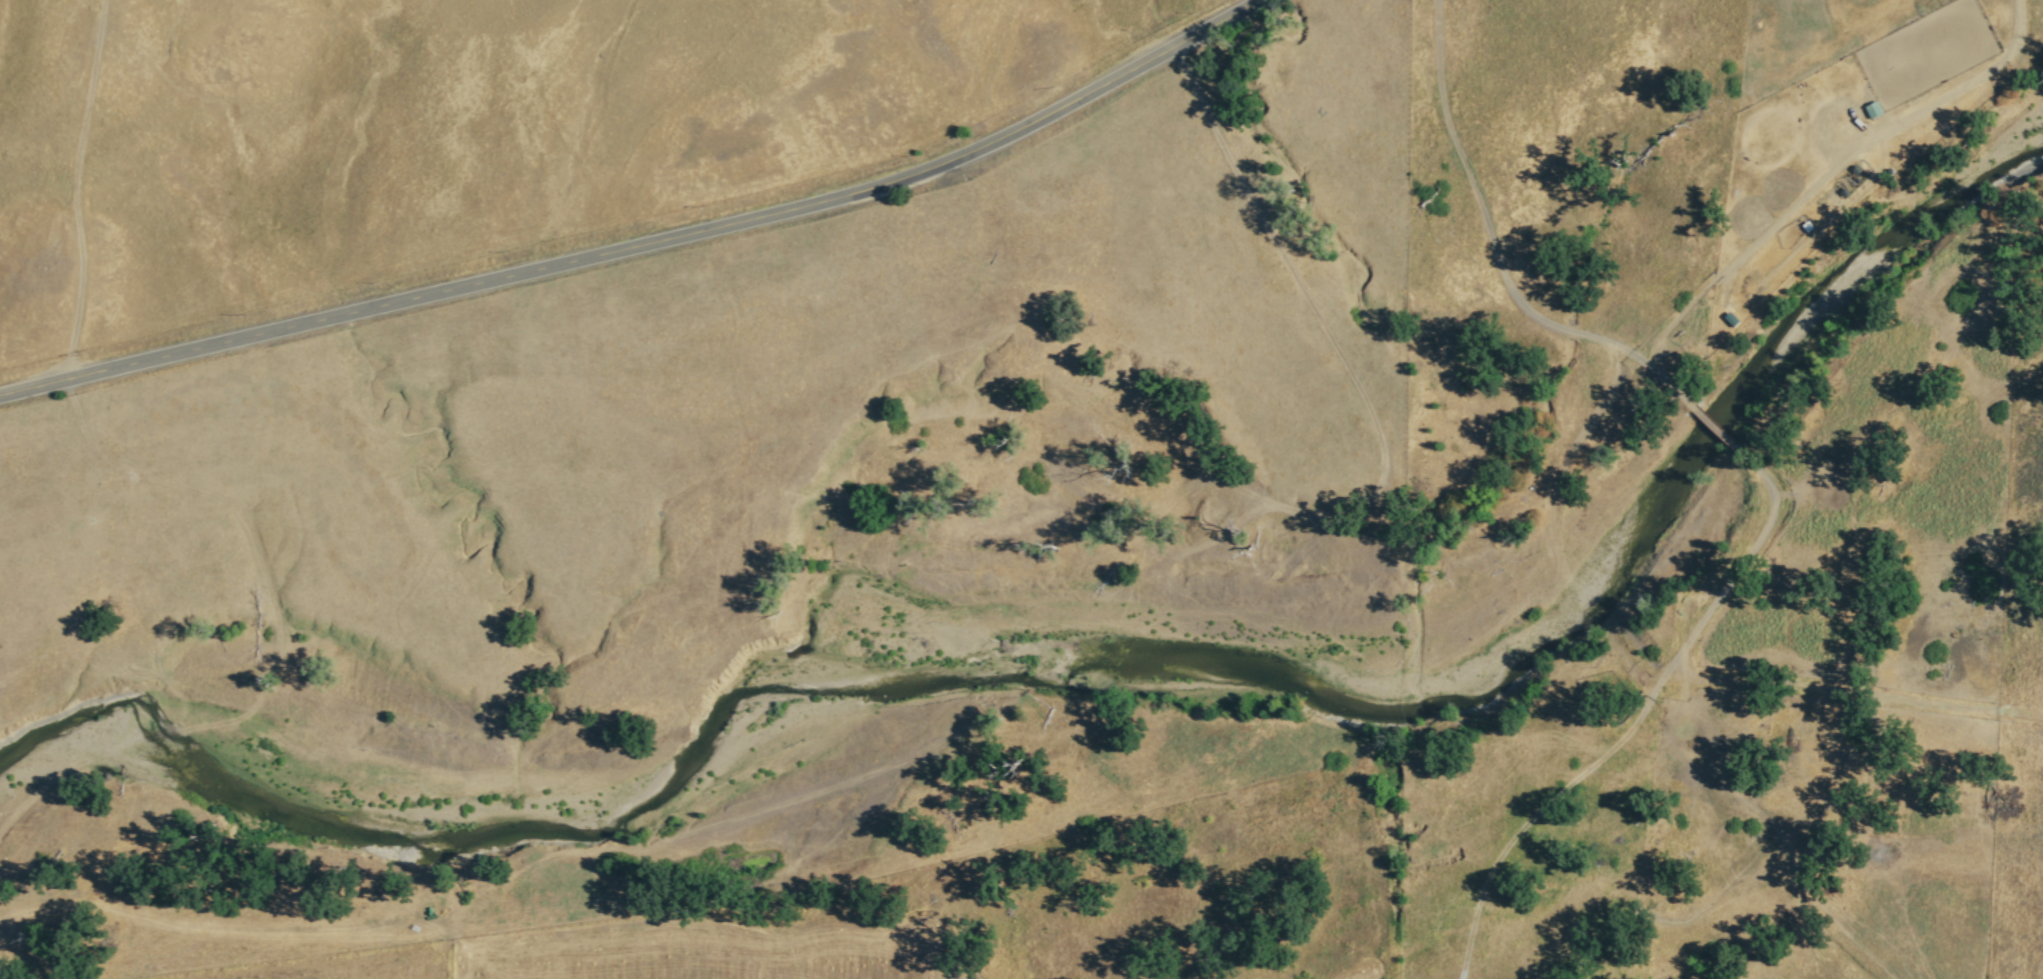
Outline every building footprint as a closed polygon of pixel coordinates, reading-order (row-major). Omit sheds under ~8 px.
[(1864,105),(1868,119),(1882,114),(1877,100),(1864,105)]
